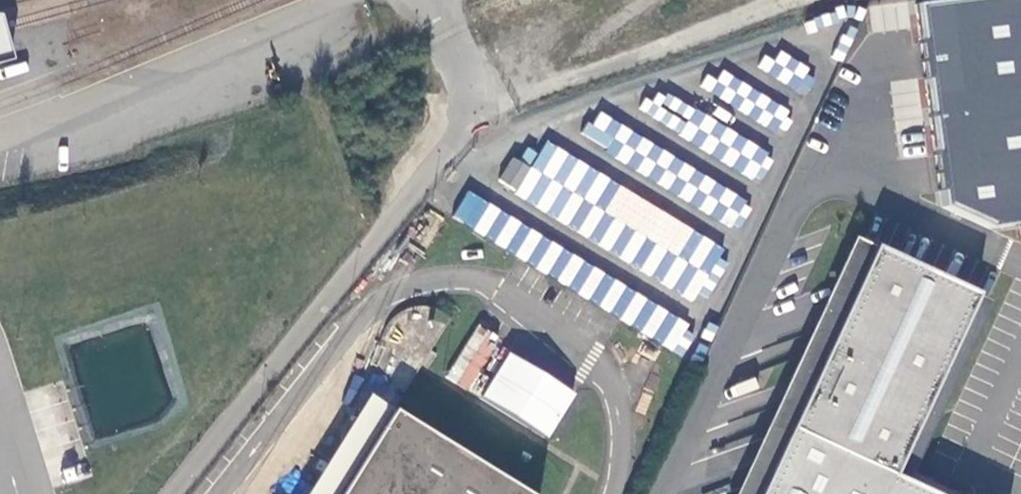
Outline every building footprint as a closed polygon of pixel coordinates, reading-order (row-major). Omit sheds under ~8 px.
[(914,7),(942,210),(989,231),(1020,226),(1020,0),(969,0),(914,7)] [(9,59),(0,27),(0,26),(0,62),(9,59)] [(775,45),(759,68),(803,97),(818,74),(775,45)] [(776,132),(789,110),(720,67),(706,89),(776,132)] [(581,137),(735,227),(750,201),(596,111),(581,137)] [(747,140),(730,163),(752,178),(768,154),(747,140)] [(495,187),(696,298),(702,287),(708,290),(732,247),(542,142),(529,165),(512,155),(495,187)] [(466,192),(451,220),(612,310),(627,282),(466,192)] [(967,292),(864,246),(864,248),(844,255),(850,273),(833,280),(839,297),(822,304),(828,322),(810,329),(817,347),(799,354),(806,372),(788,378),(795,396),(777,403),(784,421),(778,423),(780,430),(762,437),(769,455),(751,461),(758,479),(740,486),(743,493),(924,493),(884,476),(967,292)] [(507,352),(483,400),(553,435),(577,388),(507,352)] [(307,493),(339,493),(390,412),(367,398),(307,493)] [(390,412),(339,493),(518,493),(390,412)]
